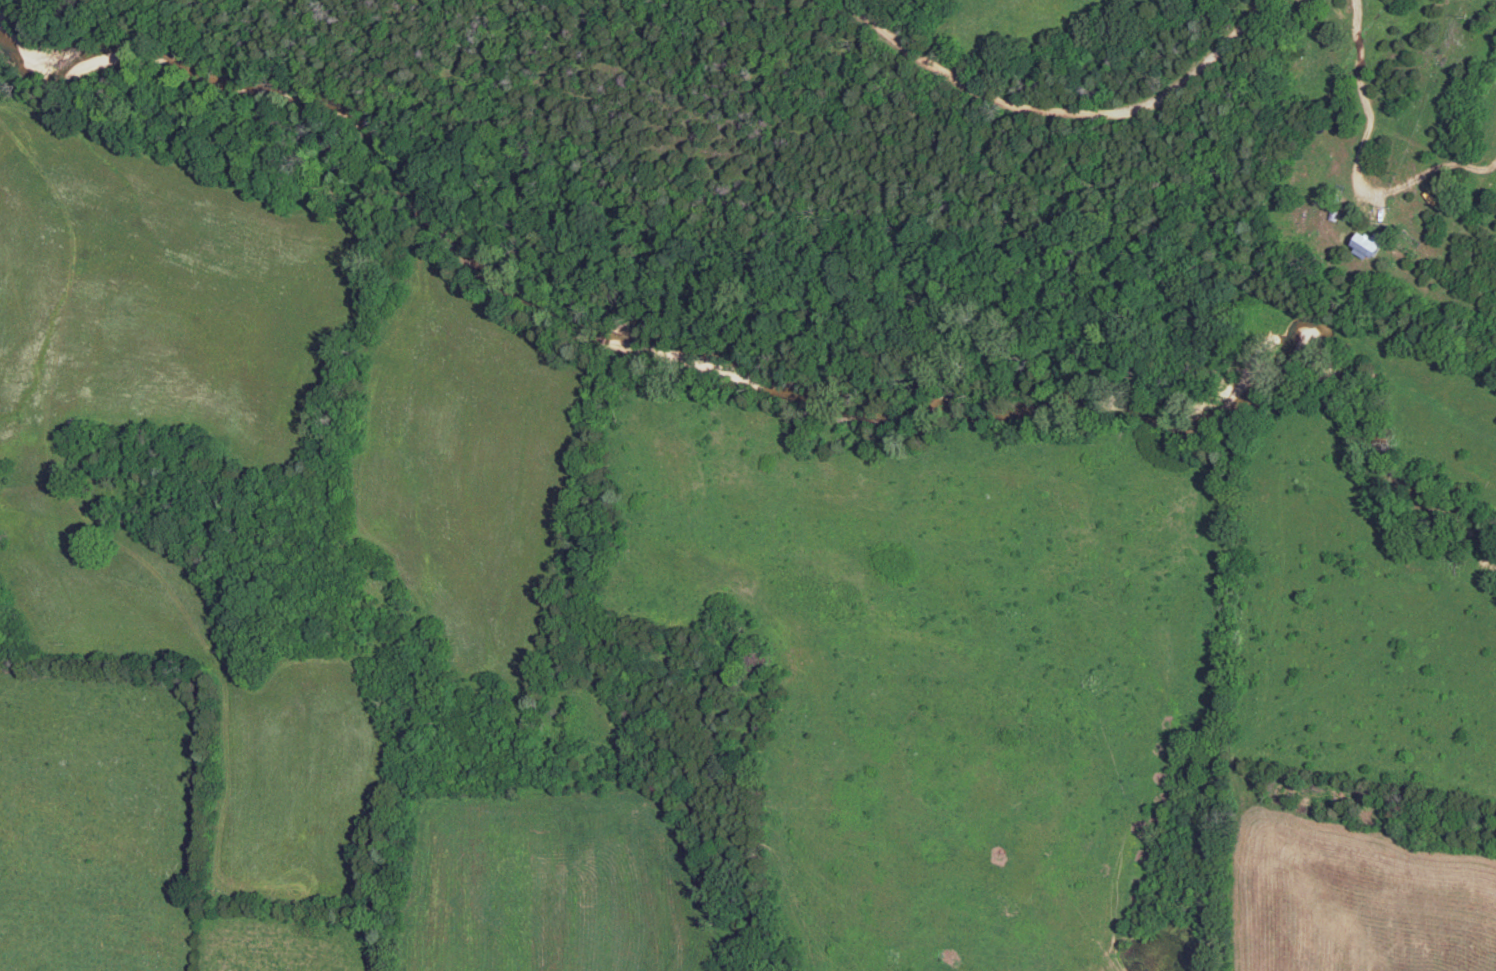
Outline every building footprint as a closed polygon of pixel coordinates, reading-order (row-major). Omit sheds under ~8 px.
[(1372,239),(1360,231),(1350,248),(1371,260),(1385,238),(1376,233),(1372,239)]
